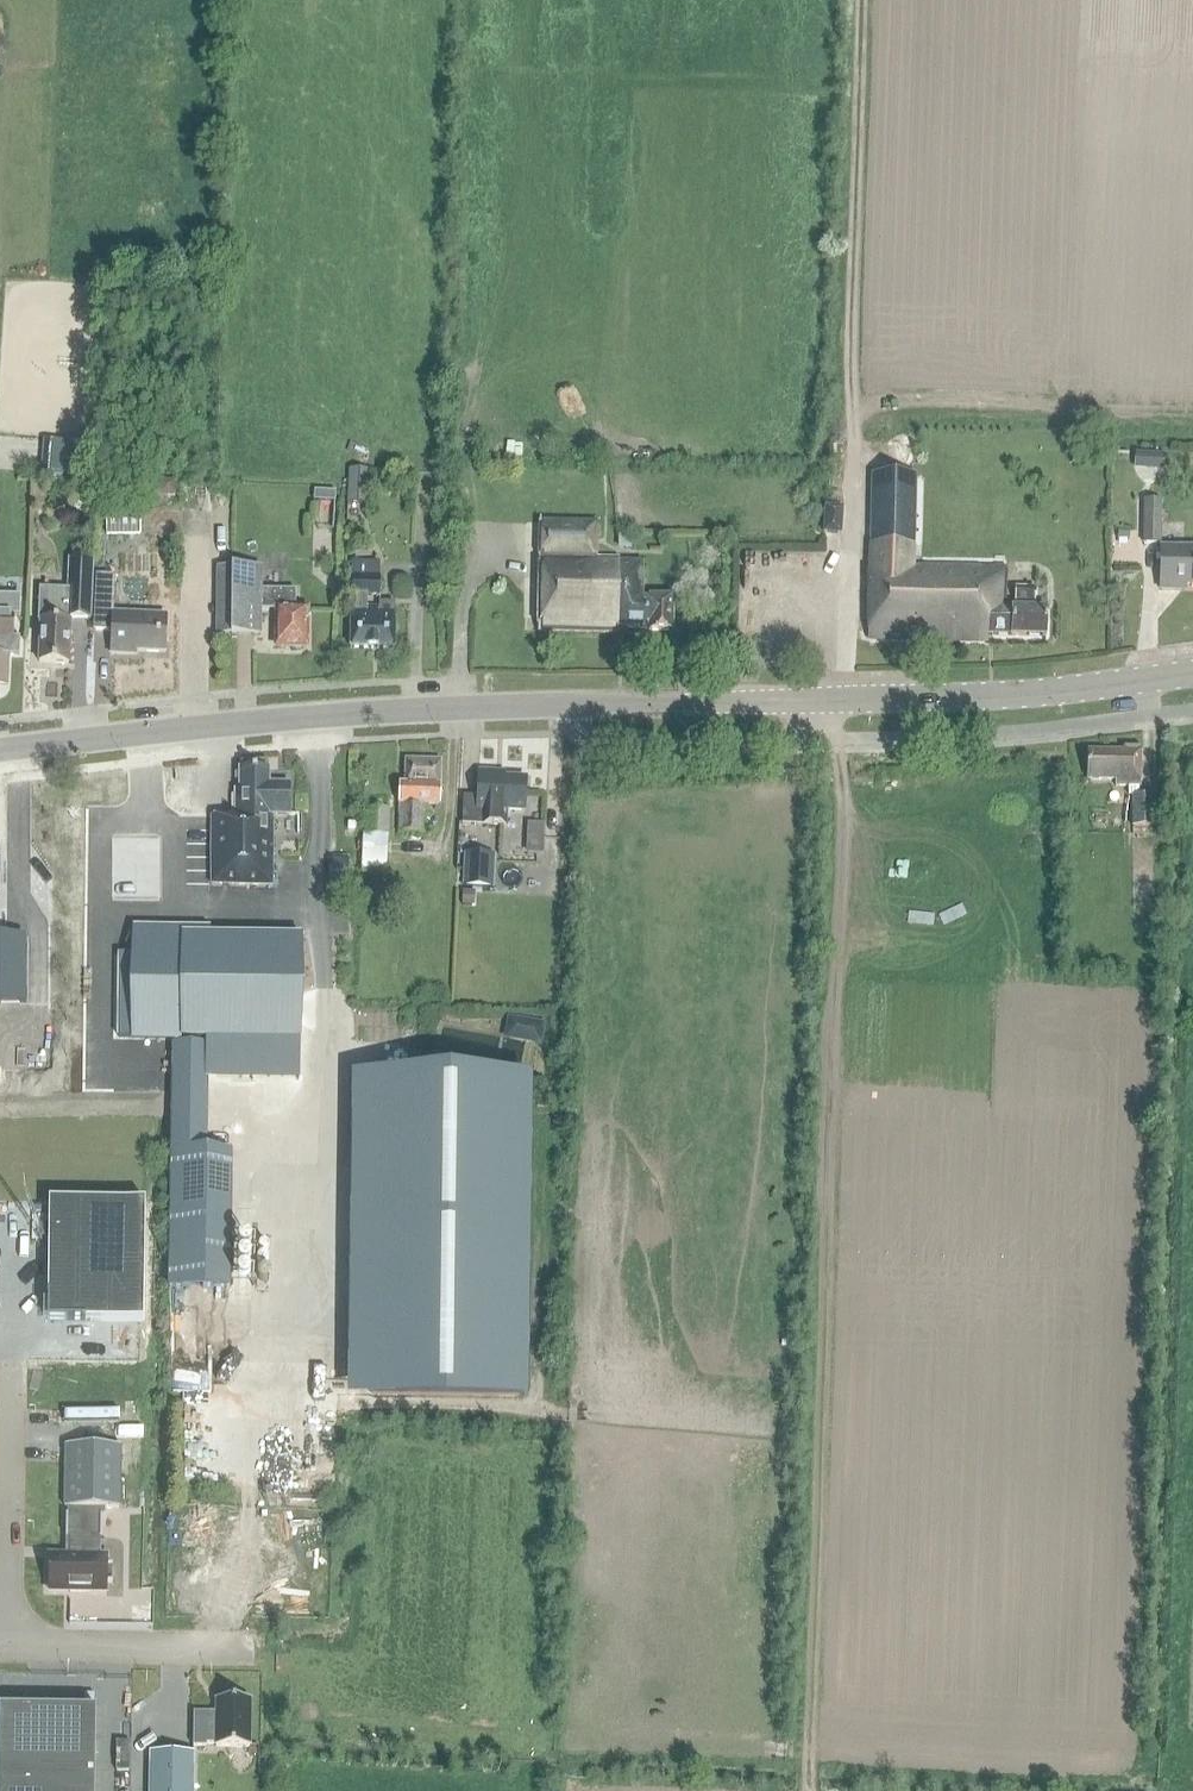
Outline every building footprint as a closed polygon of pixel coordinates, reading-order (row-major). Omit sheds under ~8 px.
[(90,474),(93,442),(49,437),(45,469),(90,474)] [(1143,451),(1142,468),(1162,469),(1163,452),(1143,451)] [(345,502),(367,503),(368,470),(346,469),(345,502)] [(159,478),(159,495),(173,494),(173,477),(159,478)] [(313,489),(312,499),(334,500),(334,490),(325,489),(313,489)] [(1142,542),(1159,542),(1159,501),(1143,501),(1142,542)] [(821,532),(840,533),(842,506),(824,504),(821,532)] [(105,508),(106,534),(140,534),(139,508),(105,508)] [(538,522),(537,632),(617,633),(618,628),(648,628),(648,631),(671,631),(672,597),(648,597),(648,598),(641,598),(641,563),(618,563),(618,559),(595,558),(595,523),(538,522)] [(913,545),(869,545),(869,569),(868,568),(868,638),(986,641),(986,635),(1045,636),(1045,608),(1004,607),(1005,567),(912,564),(913,545)] [(1160,548),(1159,589),(1174,590),(1174,585),(1192,585),(1192,548),(1160,548)] [(38,662),(67,663),(70,618),(89,619),(92,561),(69,560),(67,590),(38,588),(36,623),(40,623),(38,662)] [(394,621),(393,621),(394,602),(378,602),(378,608),(365,608),(365,595),(378,595),(378,561),(374,561),(351,561),(351,608),(350,620),(349,648),(393,648),(394,621)] [(259,635),(260,609),(274,610),(274,626),(276,626),(276,646),(306,647),(306,610),(294,609),(294,591),(265,590),(265,584),(260,584),(260,567),(231,567),(230,635),(259,635)] [(164,652),(165,616),(112,614),(113,575),(95,575),(93,630),(111,630),(110,654),(127,654),(127,651),(164,652)] [(1013,587),(1013,602),(1034,602),(1034,588),(1013,587)] [(19,614),(19,594),(0,593),(0,614),(12,614),(19,614)] [(3,684),(5,637),(12,638),(12,614),(0,614),(0,683),(3,684)] [(1114,785),(1128,785),(1128,796),(1132,796),(1131,826),(1153,826),(1153,796),(1139,796),(1139,786),(1140,786),(1140,747),(1122,746),(1122,751),(1087,750),(1087,779),(1114,780),(1114,785)] [(424,804),(439,805),(440,760),(404,759),(404,783),(398,783),(398,811),(399,811),(398,832),(423,832),(424,804)] [(210,816),(210,884),(271,885),(272,814),(288,813),(288,783),(267,783),(267,769),(238,769),(238,790),(233,790),(234,813),(230,813),(230,815),(210,816)] [(525,779),(495,777),(495,772),(478,771),(477,797),(463,797),(461,823),(482,824),(505,825),(506,809),(524,810),(525,779)] [(366,832),(387,833),(389,808),(367,807),(366,832)] [(543,834),(543,825),(529,824),(529,834),(543,834)] [(361,884),(385,884),(387,835),(362,834),(361,884)] [(492,888),(494,856),(464,854),(462,886),(492,888)] [(328,878),(344,879),(345,865),(328,864),(328,878)] [(461,890),(461,903),(470,903),(471,891),(461,890)] [(182,935),(181,1040),(208,1040),(264,1041),(300,1041),(301,936),(182,935)] [(0,1002),(0,1001),(19,1001),(19,1002),(25,1002),(25,938),(23,938),(23,940),(6,940),(6,938),(0,938),(0,1002)] [(525,1021),(521,1040),(540,1043),(543,1024),(525,1021)] [(421,1073),(421,1058),(407,1058),(407,1073),(407,1075),(421,1075),(421,1073)] [(522,1224),(521,1079),(379,1080),(379,1083),(401,1082),(402,1225),(522,1224)] [(47,1278),(46,1319),(142,1320),(144,1201),(48,1200),(47,1249),(49,1249),(48,1278),(47,1278)] [(229,1287),(230,1208),(171,1208),(170,1287),(229,1287)] [(78,1423),(134,1422),(134,1410),(78,1411),(78,1423)] [(48,1557),(47,1589),(69,1590),(69,1592),(89,1592),(89,1590),(106,1590),(106,1583),(111,1583),(112,1565),(107,1565),(107,1557),(94,1557),(94,1537),(101,1537),(101,1508),(119,1508),(120,1446),(66,1445),(64,1508),(67,1508),(67,1515),(65,1515),(65,1537),(68,1537),(68,1557),(48,1557)] [(215,1747),(249,1748),(249,1700),(216,1699),(216,1717),(209,1716),(209,1713),(193,1713),(192,1747),(206,1747),(206,1744),(215,1744),(215,1747)] [(95,1709),(0,1708),(0,1790),(93,1790),(95,1709)] [(120,1727),(120,1755),(133,1755),(134,1727),(120,1727)] [(149,1790),(192,1790),(193,1754),(150,1753),(149,1790)]
